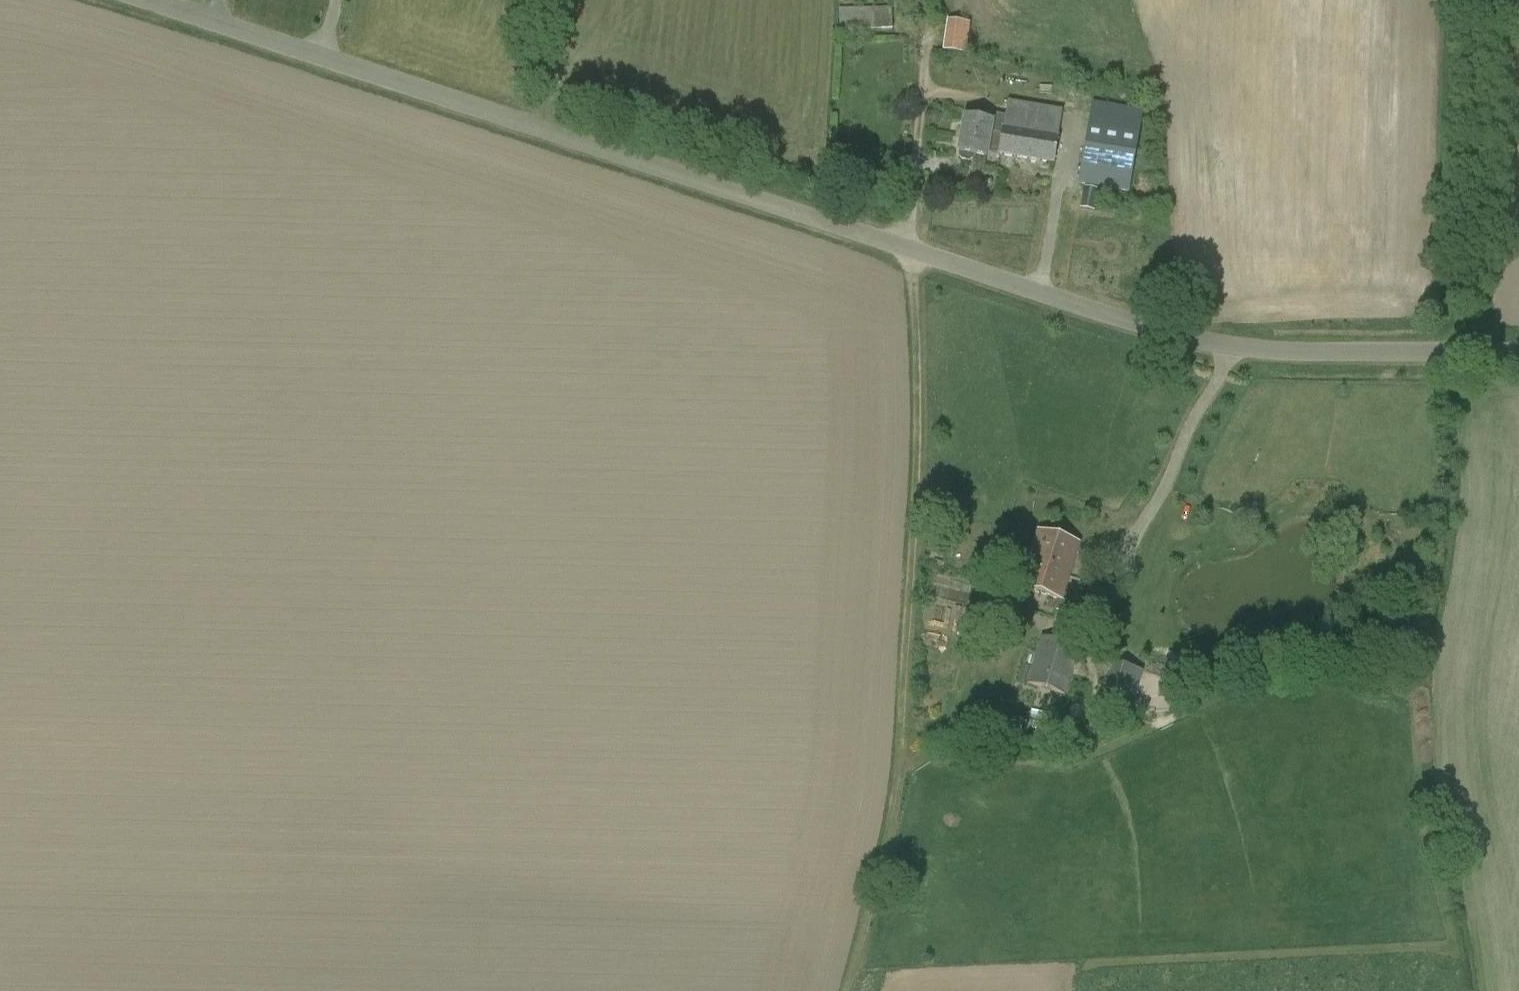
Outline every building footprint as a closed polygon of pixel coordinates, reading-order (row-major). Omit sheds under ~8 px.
[(840,31),(892,30),(892,8),(840,9),(840,31)] [(945,50),(969,52),(971,21),(948,19),(945,50)] [(1000,155),(1004,156),(1053,164),(1061,112),(1009,103),(1006,116),(1000,155)] [(1129,194),(1143,111),(1093,103),(1078,184),(1129,194)] [(991,124),(992,124),(987,155),(1004,157),(1004,156),(1000,155),(1006,116),(993,114),(991,124)] [(987,157),(987,155),(992,124),(991,124),(965,119),(960,153),(987,157)] [(1062,599),(1079,545),(1038,532),(1021,587),(1062,599)] [(1065,695),(1079,648),(1042,637),(1027,683),(1065,695)] [(1127,710),(1140,672),(1115,664),(1103,702),(1127,710)]
